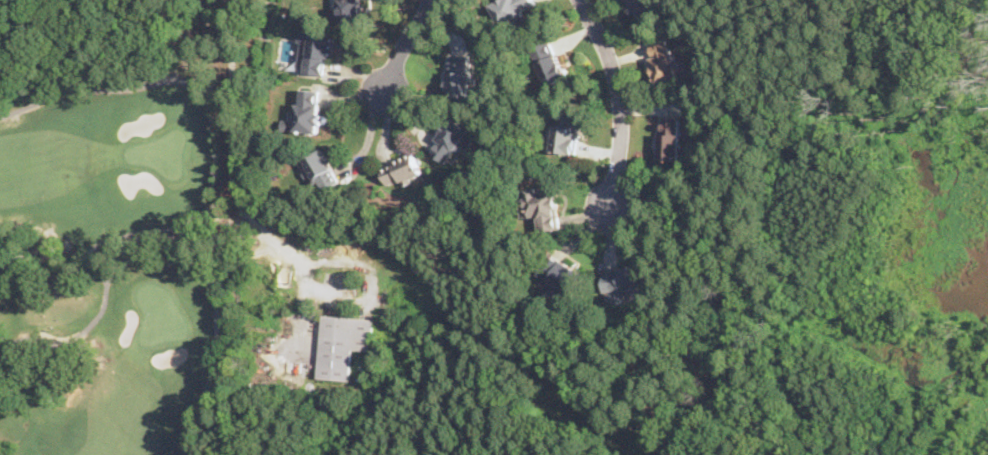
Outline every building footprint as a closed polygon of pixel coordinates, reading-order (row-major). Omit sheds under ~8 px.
[(339,25),(362,24),(361,0),(338,0),(339,25)] [(539,8),(536,0),(497,0),(491,3),(502,25),(539,8)] [(656,0),(629,0),(639,20),(660,9),(656,0)] [(332,60),(335,33),(302,29),(297,71),(324,74),(326,59),(332,60)] [(680,79),(671,38),(648,43),(656,84),(680,79)] [(549,85),(569,75),(552,40),(532,49),(549,85)] [(472,96),(472,54),(449,55),(450,96),(472,96)] [(320,87),(297,88),(297,132),(320,131),(320,87)] [(581,116),(555,113),(551,150),(577,153),(581,116)] [(430,153),(451,164),(472,128),(451,116),(430,153)] [(681,160),(681,116),(660,116),(660,160),(681,160)] [(304,157),(319,191),(340,182),(325,148),(304,157)] [(422,172),(413,151),(380,165),(389,187),(422,172)] [(560,229),(558,187),(522,188),(523,216),(540,216),(540,229),(560,229)] [(573,293),(584,270),(548,252),(537,275),(573,293)] [(603,270),(609,304),(628,300),(626,290),(650,286),(646,262),(603,270)] [(350,381),(352,349),(371,350),(373,317),(322,314),(318,379),(350,381)]
